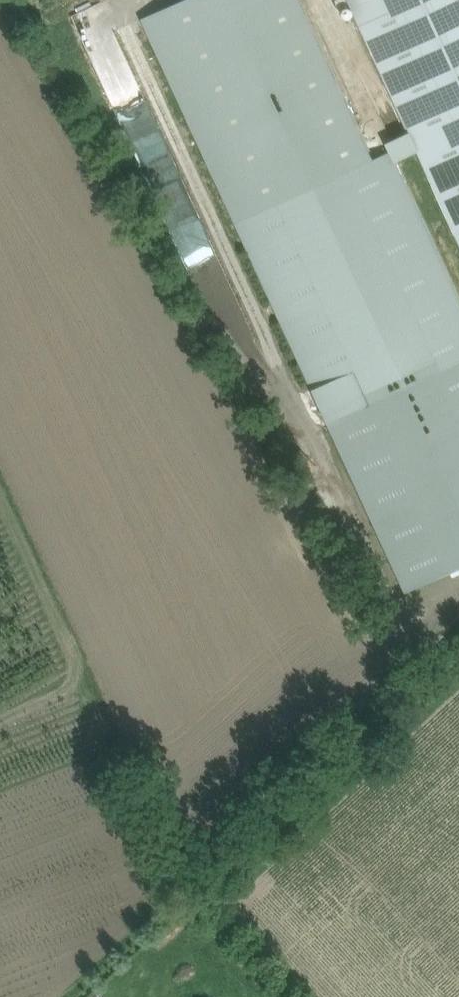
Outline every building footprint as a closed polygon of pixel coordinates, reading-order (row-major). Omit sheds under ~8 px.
[(140,19),(141,19),(234,222),(236,226),(327,423),(364,503),(405,592),(458,566),(458,291),(435,240),(399,159),(417,151),(418,153),(458,242),(458,0),(348,0),(408,131),(412,140),(389,151),(379,155),(375,157),(302,0),(180,0),(140,19)]
